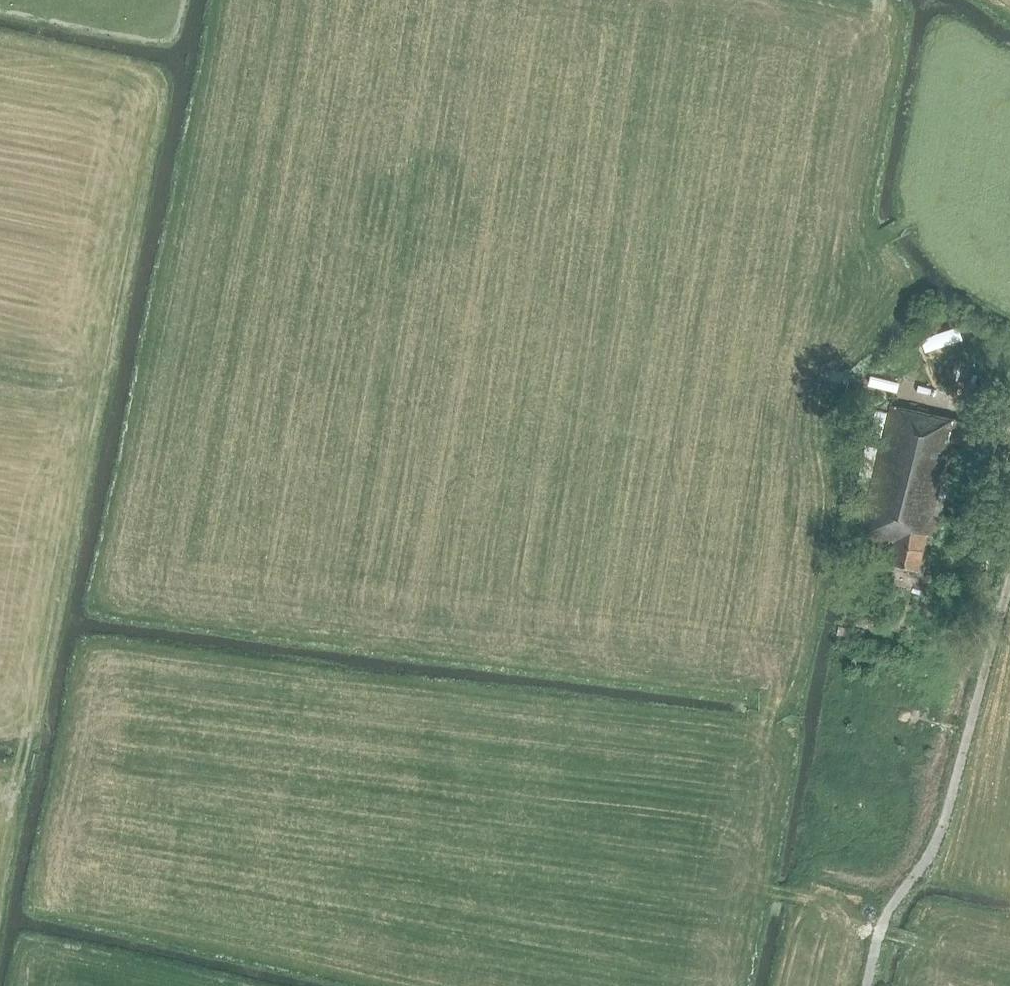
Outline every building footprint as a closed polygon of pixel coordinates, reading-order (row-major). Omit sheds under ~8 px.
[(965,328),(931,337),(934,350),(969,341),(965,328)] [(879,372),(875,384),(904,392),(908,381),(879,372)] [(967,446),(972,426),(889,406),(856,540),(887,548),(888,540),(895,542),(889,566),(917,574),(926,535),(934,537),(955,443),(967,446)]
